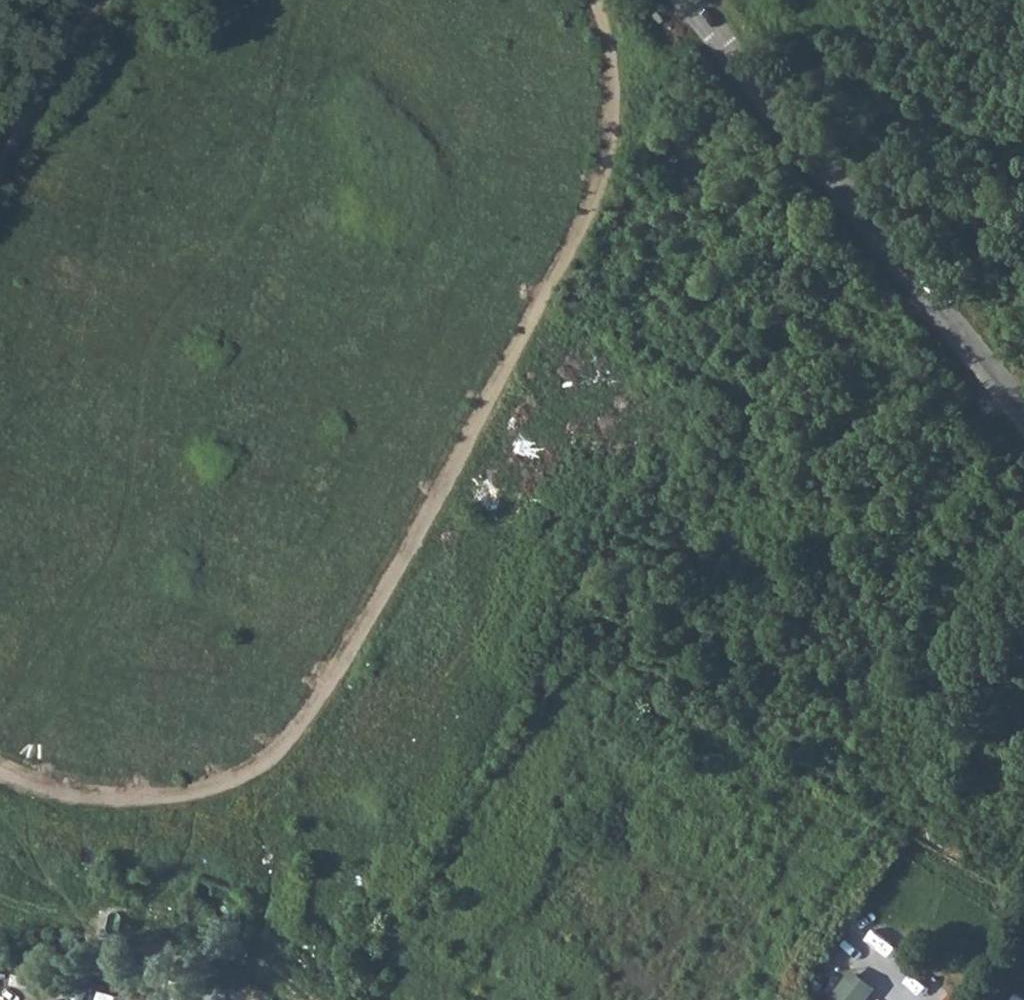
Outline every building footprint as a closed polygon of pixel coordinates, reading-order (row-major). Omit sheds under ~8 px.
[(946,999),(974,999),(954,987),(946,999)] [(1016,990),(1011,999),(1023,999),(1023,995),(1016,990)]
